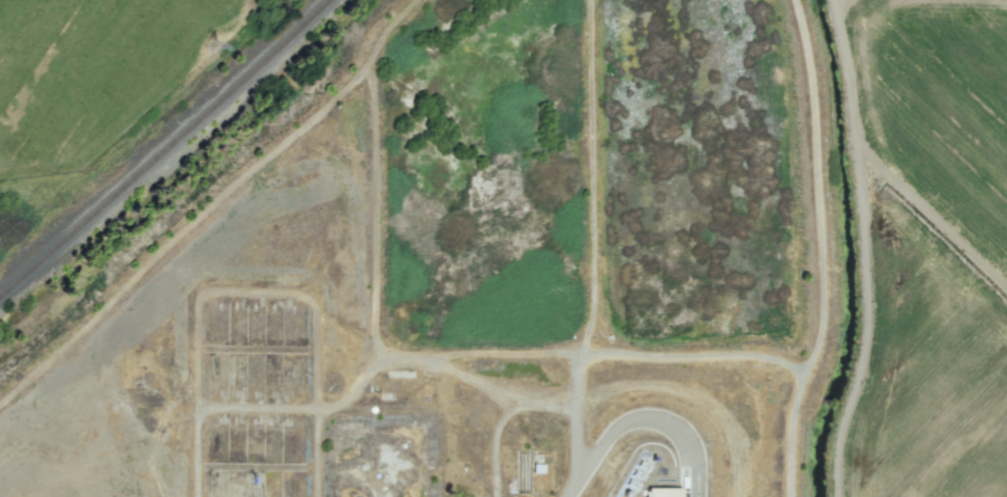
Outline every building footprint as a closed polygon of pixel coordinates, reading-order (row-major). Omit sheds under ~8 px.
[(676,488),(643,487),(643,496),(676,496),(676,488)]
